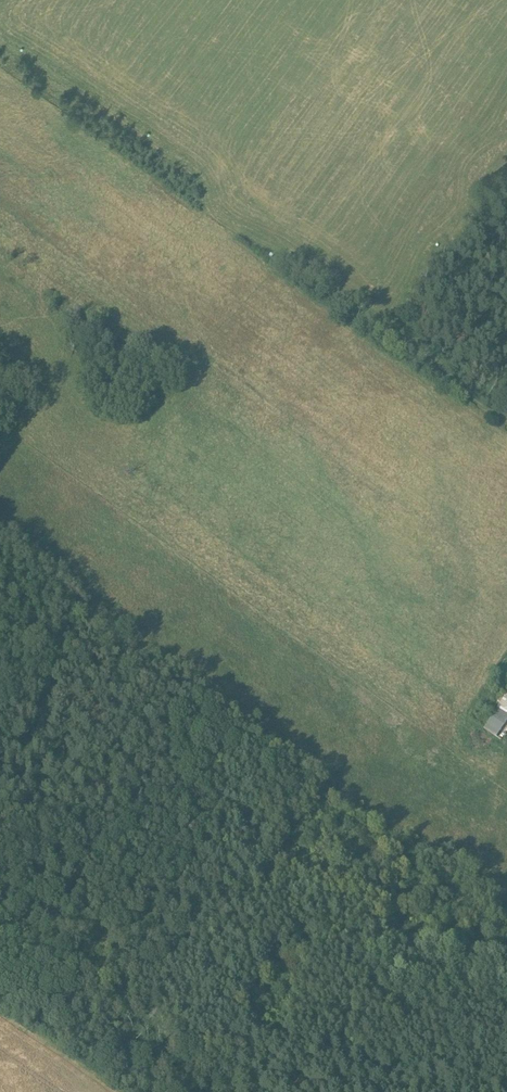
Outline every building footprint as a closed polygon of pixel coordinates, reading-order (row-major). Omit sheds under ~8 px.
[(485,729),(498,738),(506,725),(506,698),(485,729)]
